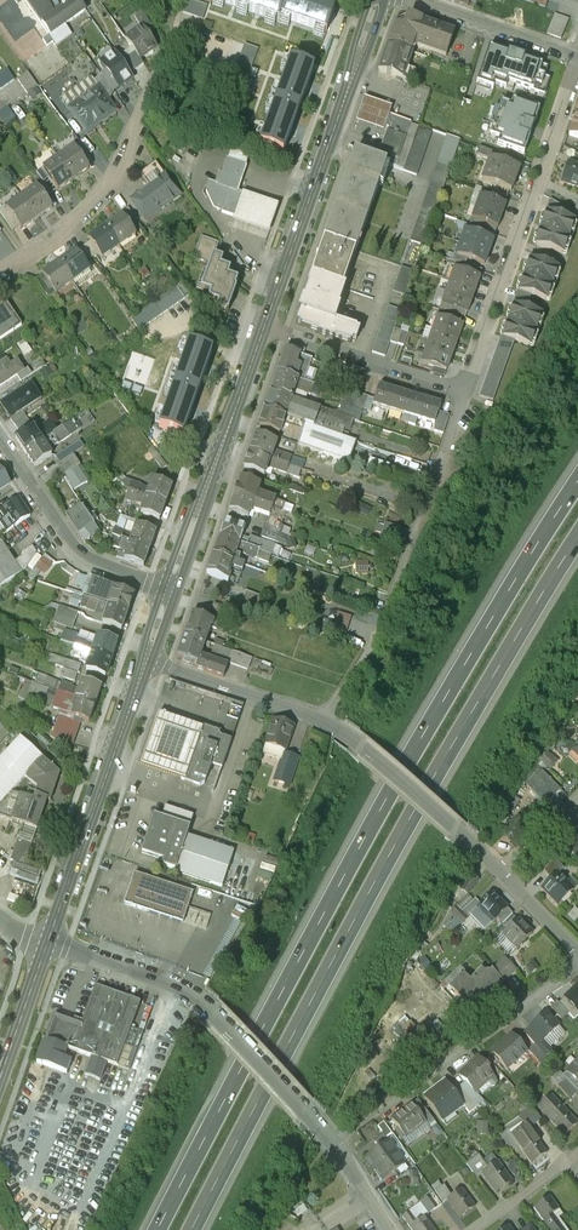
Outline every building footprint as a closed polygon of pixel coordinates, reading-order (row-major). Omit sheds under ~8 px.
[(0,7),(0,20),(16,42),(34,28),(43,40),(64,25),(56,14),(46,0),(10,0),(0,7)] [(56,14),(64,25),(85,10),(78,0),(71,0),(73,2),(56,14)] [(189,0),(187,0),(182,13),(203,20),(207,6),(189,0)] [(278,22),(280,17),(286,0),(215,0),(278,22)] [(300,0),(286,0),(280,17),(328,34),(335,12),(300,0)] [(154,30),(141,12),(133,17),(141,28),(141,27),(147,35),(154,30)] [(569,20),(555,15),(547,33),(560,38),(569,20)] [(454,33),(408,17),(405,26),(396,23),(388,44),(408,51),(411,44),(446,56),(454,33)] [(23,64),(27,61),(49,90),(75,71),(54,44),(49,48),(43,40),(34,28),(16,42),(0,20),(0,34),(23,64)] [(141,28),(125,39),(132,48),(140,59),(155,47),(147,35),(141,27),(141,28)] [(244,44),(229,85),(243,90),(258,49),(244,44)] [(388,44),(379,71),(411,83),(416,68),(408,66),(413,53),(408,51),(388,44)] [(548,68),(489,47),(476,84),(493,89),(494,85),(505,89),(507,83),(539,94),(541,88),(546,90),(550,79),(545,77),(548,68)] [(121,62),(130,74),(143,64),(140,59),(132,48),(124,53),(127,58),(121,62)] [(101,63),(119,88),(133,78),(130,74),(121,62),(115,53),(101,63)] [(313,69),(291,61),(276,103),(298,111),(313,69)] [(15,81),(7,69),(0,73),(0,91),(15,81)] [(30,98),(40,91),(27,71),(17,77),(30,98)] [(110,76),(104,81),(113,93),(119,88),(110,76)] [(104,81),(102,77),(93,83),(98,88),(106,98),(113,93),(104,81)] [(106,98),(98,88),(81,101),(83,103),(70,112),(83,131),(96,121),(99,125),(116,112),(106,98)] [(364,99),(356,122),(369,127),(383,131),(391,108),(376,103),(364,99)] [(497,145),(524,154),(540,110),(512,101),(509,111),(500,108),(490,136),(499,139),(497,145)] [(298,111),(276,103),(260,145),(283,154),(298,111)] [(0,114),(0,129),(15,119),(7,109),(0,114)] [(569,135),(577,139),(577,109),(569,135)] [(411,123),(392,116),(388,127),(390,128),(389,132),(388,132),(378,161),(387,164),(395,167),(411,123)] [(419,125),(403,170),(416,175),(432,130),(419,125)] [(447,135),(410,241),(424,245),(460,140),(447,135)] [(91,158),(79,143),(74,147),(85,162),(91,158)] [(74,147),(58,159),(72,179),(79,174),(80,175),(89,168),(85,162),(74,147)] [(507,157),(479,147),(477,154),(492,160),(493,159),(504,163),(507,157)] [(232,149),(218,186),(237,193),(250,156),(232,149)] [(354,152),(324,240),(352,250),(375,185),(379,186),(387,164),(378,161),(354,152)] [(58,159),(43,169),(49,178),(58,190),(59,191),(59,190),(67,184),(67,183),(72,179),(58,159)] [(504,163),(493,159),(492,160),(484,182),(511,191),(515,181),(513,180),(518,168),(504,163)] [(155,163),(139,175),(148,187),(131,200),(145,221),(180,196),(155,163)] [(568,163),(560,184),(577,190),(577,166),(568,163)] [(58,190),(49,178),(43,183),(51,194),(58,190)] [(51,194),(43,183),(37,187),(37,188),(45,199),(51,194)] [(218,186),(210,183),(206,194),(213,208),(226,214),(226,215),(236,219),(245,196),(237,193),(218,186)] [(37,188),(34,190),(22,199),(36,219),(43,214),(43,215),(52,209),(45,199),(37,188)] [(507,198),(494,193),(491,200),(505,204),(507,198)] [(268,234),(278,206),(260,200),(242,194),(233,222),(251,228),(268,234)] [(491,200),(480,196),(476,207),(501,216),(505,205),(491,200)] [(36,219),(22,199),(14,204),(16,207),(9,212),(7,209),(6,210),(19,228),(21,231),(30,224),(30,223),(36,219)] [(562,207),(550,200),(545,214),(546,214),(558,218),(562,207)] [(6,210),(7,209),(5,206),(0,210),(0,214),(13,232),(19,228),(6,210)] [(501,216),(476,207),(472,219),(497,227),(501,216)] [(136,220),(127,209),(120,214),(121,216),(122,216),(129,225),(136,220)] [(546,214),(535,246),(562,255),(574,223),(558,218),(546,214)] [(121,216),(105,228),(118,247),(135,234),(129,225),(122,216),(121,216)] [(497,227),(472,219),(469,225),(478,229),(495,234),(497,227)] [(469,225),(464,224),(462,231),(464,232),(465,231),(476,235),(478,229),(469,225)] [(105,228),(89,240),(91,243),(99,254),(102,259),(118,247),(105,228)] [(476,235),(465,231),(464,232),(461,243),(488,253),(492,241),(476,235)] [(218,243),(201,237),(194,257),(210,263),(212,257),(213,258),(218,243)] [(352,250),(324,240),(317,259),(316,259),(315,262),(316,262),(311,277),(315,278),(340,287),(352,250)] [(99,254),(91,243),(84,248),(91,259),(99,254)] [(488,253),(461,243),(457,254),(467,258),(484,264),(488,253)] [(84,248),(77,253),(85,264),(91,259),(84,248)] [(76,252),(59,264),(72,283),(89,271),(85,264),(77,253),(76,252)] [(467,258),(456,254),(457,254),(454,253),(451,260),(456,262),(465,265),(467,258)] [(544,258),(531,253),(528,261),(530,261),(530,260),(542,265),(544,258)] [(213,258),(212,257),(210,263),(201,290),(211,293),(208,300),(218,303),(215,311),(225,314),(225,313),(227,312),(235,290),(234,288),(237,281),(227,277),(229,271),(220,268),(222,261),(213,258)] [(542,265),(530,260),(530,261),(525,274),(526,275),(525,279),(523,279),(519,292),(530,297),(546,302),(557,270),(542,265)] [(465,265),(456,262),(454,269),(479,278),(482,271),(465,265)] [(72,283),(59,264),(43,275),(44,276),(57,294),(72,283)] [(479,278),(454,269),(450,281),(475,289),(479,278)] [(57,294),(44,276),(36,282),(49,300),(57,294)] [(340,287),(315,278),(312,289),(310,289),(305,303),(303,302),(299,312),(305,314),(333,324),(334,321),(339,309),(338,309),(345,288),(340,287)] [(475,289),(450,281),(446,292),(471,301),(475,289)] [(190,295),(182,283),(176,287),(184,299),(190,295)] [(176,287),(131,319),(139,330),(184,299),(176,287)] [(530,297),(519,292),(518,291),(512,307),(513,308),(513,307),(525,311),(530,297)] [(471,301),(446,292),(442,304),(467,313),(471,301)] [(0,303),(0,340),(22,325),(5,300),(0,303)] [(388,306),(372,352),(385,356),(401,310),(388,306)] [(525,311),(513,307),(513,308),(508,321),(510,321),(508,326),(507,325),(502,339),(514,343),(529,349),(541,317),(525,311)] [(465,320),(439,311),(437,318),(462,326),(465,320)] [(333,324),(305,314),(301,327),(320,333),(319,335),(334,340),(335,339),(350,344),(356,329),(334,321),(333,324)] [(462,326),(437,318),(433,329),(458,338),(462,326)] [(394,329),(390,342),(397,345),(397,344),(401,331),(394,329)] [(458,338),(433,329),(429,341),(454,350),(458,338)] [(401,331),(397,344),(403,346),(408,334),(401,331)] [(501,338),(479,400),(493,405),(514,343),(502,339),(501,338)] [(454,350),(429,341),(421,364),(446,373),(454,350)] [(305,349),(288,343),(286,350),(302,356),(305,349)] [(211,352),(189,344),(174,386),(197,394),(211,352)] [(302,356),(286,350),(278,373),(304,382),(312,359),(302,356)] [(0,364),(0,387),(17,375),(7,360),(0,364)] [(304,382),(278,373),(271,391),(291,398),(294,389),(310,395),(315,386),(304,382)] [(31,383),(1,403),(11,418),(23,411),(41,398),(31,383)] [(395,391),(379,385),(374,399),(372,405),(388,410),(395,391)] [(174,386),(160,428),(182,436),(197,394),(174,386)] [(291,398),(271,391),(265,410),(284,416),(287,408),(291,398)] [(410,396),(395,391),(388,410),(404,416),(410,396)] [(404,416),(401,422),(408,425),(413,412),(417,398),(410,396),(404,416)] [(369,397),(364,410),(370,412),(372,405),(374,399),(369,397)] [(424,401),(417,398),(413,412),(419,415),(424,401)] [(441,407),(424,401),(419,415),(413,412),(408,425),(415,427),(417,420),(434,426),(436,419),(438,415),(441,407)] [(310,416),(287,408),(284,416),(311,426),(332,433),(335,425),(324,421),(324,420),(310,415),(310,416)] [(284,416),(265,410),(259,426),(279,433),(283,421),(285,417),(284,416)] [(23,411),(11,418),(15,424),(27,416),(23,411)] [(448,418),(438,415),(436,419),(439,420),(435,433),(443,436),(448,418)] [(27,416),(15,424),(19,431),(31,423),(27,416)] [(311,426),(285,417),(283,421),(286,426),(301,432),(302,430),(309,433),(311,426)] [(33,427),(15,439),(24,453),(53,433),(51,430),(53,428),(52,426),(38,435),(33,427)] [(62,427),(53,433),(57,440),(59,442),(70,435),(68,432),(66,434),(62,427)] [(53,433),(24,453),(34,467),(51,455),(46,447),(57,440),(53,433)] [(276,442),(256,435),(250,452),(270,459),(272,451),(276,442)] [(316,443),(300,437),(298,445),(313,450),(316,443)] [(80,440),(56,457),(60,463),(85,446),(80,440)] [(294,459),(272,451),(270,459),(288,465),(290,461),(293,462),(294,459)] [(270,459),(250,452),(244,469),(263,476),(268,464),(270,459)] [(288,465),(270,459),(268,464),(270,468),(289,474),(290,471),(287,470),(288,465)] [(9,484),(0,470),(0,490),(9,484)] [(259,485),(240,478),(234,495),(254,502),(256,494),(259,485)] [(171,486),(152,480),(149,490),(141,487),(138,494),(165,503),(171,486)] [(141,485),(129,481),(128,484),(130,485),(128,490),(138,494),(141,487),(141,485)] [(138,494),(128,490),(126,496),(124,495),(123,498),(135,503),(136,502),(138,494)] [(165,503),(138,494),(136,502),(144,504),(140,514),(159,521),(165,503)] [(278,502),(256,494),(254,502),(272,508),(274,503),(277,504),(278,502)] [(254,502),(234,495),(228,512),(248,518),(251,510),(254,502)] [(0,510),(0,511),(5,518),(0,521),(0,522),(7,532),(30,516),(18,498),(0,510)] [(272,508),(254,502),(251,510),(272,518),(274,514),(271,513),(272,508)] [(369,512),(371,506),(359,502),(356,508),(369,512)] [(82,505),(66,516),(77,534),(94,522),(82,505)] [(243,524),(232,520),(231,523),(225,521),(219,537),(239,544),(242,537),(245,528),(242,527),(243,524)] [(284,527),(268,521),(265,529),(281,535),(284,527)] [(377,521),(373,535),(394,542),(399,527),(377,521)] [(126,531),(113,526),(112,530),(115,530),(113,536),(123,540),(126,532),(126,531)] [(155,532),(137,526),(134,535),(126,532),(123,540),(149,549),(155,532)] [(281,535),(265,529),(262,538),(278,543),(281,535)] [(113,536),(101,533),(96,541),(120,549),(121,548),(123,540),(113,536)] [(239,544),(219,537),(213,554),(233,561),(237,551),(239,544)] [(264,545),(242,537),(239,544),(259,551),(262,552),(264,545)] [(149,549),(123,540),(121,548),(128,550),(125,560),(143,566),(149,549)] [(0,542),(0,587),(22,572),(35,554),(31,547),(22,553),(25,557),(15,563),(1,542),(0,542)] [(259,551),(239,544),(237,551),(259,559),(260,557),(257,556),(259,551)] [(233,561),(213,554),(206,575),(228,582),(230,576),(228,575),(231,568),(233,561)] [(250,567),(233,561),(231,568),(232,571),(246,576),(250,567)] [(368,574),(368,562),(358,562),(358,574),(368,574)] [(133,595),(114,589),(111,599),(109,597),(102,595),(99,603),(100,604),(127,613),(133,595)] [(103,594),(93,590),(90,600),(99,603),(102,595),(103,594)] [(261,597),(246,592),(240,609),(255,614),(261,597)] [(99,603),(90,600),(87,607),(85,606),(84,608),(97,613),(100,604),(99,603)] [(127,613),(100,604),(97,613),(94,621),(121,631),(127,613)] [(78,612),(59,606),(56,614),(62,616),(75,621),(78,612)] [(214,621),(192,614),(185,634),(205,641),(209,627),(211,628),(214,621)] [(75,621),(62,616),(59,623),(68,626),(73,626),(75,621)] [(75,635),(64,631),(61,641),(62,642),(84,650),(87,642),(87,641),(75,637),(75,635)] [(205,641),(185,634),(177,656),(196,662),(194,668),(204,672),(208,659),(199,656),(203,645),(205,641)] [(117,642),(98,635),(95,645),(87,642),(84,650),(111,659),(117,642)] [(84,650),(62,642),(61,647),(72,651),(71,655),(81,658),(80,661),(88,664),(90,660),(82,657),(84,650)] [(111,659),(84,650),(82,657),(90,660),(88,664),(86,669),(105,676),(111,659)] [(70,661),(65,659),(62,668),(64,668),(77,673),(79,674),(82,667),(70,663),(70,661)] [(228,666),(208,659),(204,672),(223,678),(228,666)] [(77,673),(64,668),(61,677),(74,681),(77,673)] [(26,694),(42,702),(53,680),(39,672),(35,681),(33,680),(26,694)] [(71,686),(58,681),(57,685),(60,686),(58,692),(66,695),(75,698),(76,698),(79,690),(71,687),(71,686)] [(101,688),(82,681),(79,690),(76,698),(95,705),(101,688)] [(66,695),(58,692),(54,701),(60,710),(66,695)] [(76,698),(75,698),(72,707),(75,708),(72,716),(75,717),(74,721),(80,723),(81,719),(89,722),(95,705),(76,698)] [(68,713),(60,710),(56,723),(63,725),(58,738),(72,744),(80,723),(74,721),(75,717),(72,716),(68,714),(68,713)] [(181,779),(199,727),(159,713),(141,765),(181,779)] [(293,728),(273,721),(265,745),(275,749),(277,745),(286,749),(293,728)] [(218,733),(200,726),(199,727),(181,779),(181,780),(199,787),(205,784),(211,766),(221,769),(231,741),(221,738),(218,733)] [(0,760),(0,818),(11,821),(16,806),(7,797),(10,793),(25,777),(42,758),(20,738),(0,760)] [(59,773),(42,758),(25,777),(37,788),(33,801),(10,793),(7,797),(16,806),(11,821),(36,830),(46,800),(49,801),(59,773)] [(541,771),(526,786),(545,805),(560,790),(541,771)] [(189,828),(154,816),(141,853),(164,861),(162,866),(175,871),(186,836),(189,828)] [(234,852),(186,836),(175,871),(175,872),(222,888),(234,852)] [(31,844),(17,839),(10,860),(24,865),(31,844)] [(569,850),(577,857),(577,840),(569,850)] [(192,893),(134,874),(124,905),(182,924),(192,893)] [(573,890),(557,874),(542,890),(558,906),(573,890)] [(479,907),(476,910),(491,926),(507,910),(492,894),(479,907)] [(461,916),(455,921),(461,927),(467,921),(466,921),(476,910),(479,907),(475,902),(461,916)] [(577,916),(577,910),(574,907),(567,915),(574,921),(577,916)] [(461,916),(455,910),(449,915),(455,921),(461,916)] [(518,921),(502,937),(517,951),(533,935),(518,921)] [(506,957),(500,963),(507,970),(513,964),(506,957)] [(509,973),(500,964),(495,968),(505,977),(509,973)] [(482,973),(468,987),(460,979),(450,989),(468,1007),(471,1008),(474,1008),(476,1006),(478,1004),(479,1001),(478,998),(481,997),(482,998),(483,999),(485,999),(486,998),(488,998),(489,996),(489,995),(489,994),(495,989),(497,991),(498,990),(486,979),(487,978),(482,973)] [(503,984),(492,973),(487,978),(486,979),(498,990),(503,984)] [(566,998),(577,1011),(577,987),(566,998)] [(96,988),(83,1027),(69,1022),(55,1017),(45,1041),(73,1052),(91,1059),(106,1064),(115,1067),(130,1074),(143,1036),(130,1031),(139,1004),(96,988)] [(566,998),(559,1005),(569,1015),(575,1020),(577,1017),(577,1011),(566,998)] [(559,1005),(557,1002),(551,1008),(563,1021),(569,1015),(559,1005)] [(558,1029),(544,1013),(529,1027),(529,1028),(543,1043),(543,1042),(558,1029)] [(543,1043),(529,1028),(523,1033),(535,1046),(546,1058),(552,1052),(543,1042),(543,1043)] [(512,1038),(492,1054),(507,1071),(526,1054),(512,1038)] [(73,1052),(45,1041),(37,1064),(66,1074),(73,1052)] [(546,1058),(535,1046),(528,1051),(541,1065),(547,1060),(546,1058)] [(106,1064),(91,1059),(85,1076),(100,1082),(106,1064)] [(479,1060),(471,1068),(470,1066),(459,1076),(466,1083),(474,1092),(474,1091),(484,1082),(487,1084),(493,1078),(487,1072),(488,1071),(479,1060)] [(568,1072),(577,1083),(577,1063),(568,1072)] [(568,1072),(563,1077),(577,1092),(577,1091),(577,1083),(568,1072)] [(560,1074),(552,1082),(557,1088),(558,1087),(571,1100),(577,1094),(577,1093),(577,1092),(563,1077),(560,1074)] [(493,1078),(487,1084),(490,1088),(495,1087),(497,1082),(493,1078)] [(453,1095),(444,1082),(435,1088),(437,1091),(425,1099),(441,1120),(461,1105),(453,1095)] [(474,1092),(466,1083),(459,1088),(460,1089),(476,1109),(484,1103),(474,1091),(474,1092)] [(476,1109),(460,1089),(453,1095),(461,1105),(469,1115),(476,1109)] [(577,1123),(553,1098),(540,1110),(565,1135),(577,1123)] [(412,1106),(392,1121),(406,1139),(425,1124),(418,1114),(412,1106)] [(525,1122),(536,1115),(530,1107),(519,1116),(525,1122)] [(435,1123),(424,1110),(418,1114),(425,1124),(428,1128),(435,1123)] [(511,1134),(520,1147),(535,1136),(525,1123),(511,1134)] [(392,1135),(383,1124),(377,1128),(386,1139),(392,1135)] [(357,1136),(349,1142),(354,1149),(362,1144),(357,1136)] [(535,1136),(520,1147),(524,1152),(538,1141),(535,1136)] [(538,1141),(524,1152),(533,1164),(547,1154),(538,1141)] [(388,1142),(365,1159),(374,1170),(396,1154),(388,1142)] [(477,1155),(476,1153),(472,1155),(473,1158),(466,1164),(478,1179),(485,1174),(484,1173),(490,1168),(479,1154),(477,1155)] [(396,1154),(374,1170),(382,1181),(404,1165),(396,1154)] [(490,1168),(484,1173),(485,1174),(496,1191),(511,1181),(498,1163),(490,1168)] [(462,1189),(448,1200),(451,1205),(466,1195),(462,1189)] [(466,1195),(451,1205),(460,1217),(475,1207),(466,1195)] [(315,1199),(303,1207),(296,1196),(287,1202),(294,1213),(299,1210),(307,1222),(323,1211),(315,1199)] [(550,1197),(535,1208),(543,1221),(552,1214),(558,1210),(550,1197)] [(543,1221),(550,1229),(552,1229),(560,1225),(552,1214),(543,1221)] [(410,1227),(413,1229),(417,1229),(428,1222),(425,1217),(410,1227)] [(417,1229),(434,1229),(428,1222),(417,1229)]
